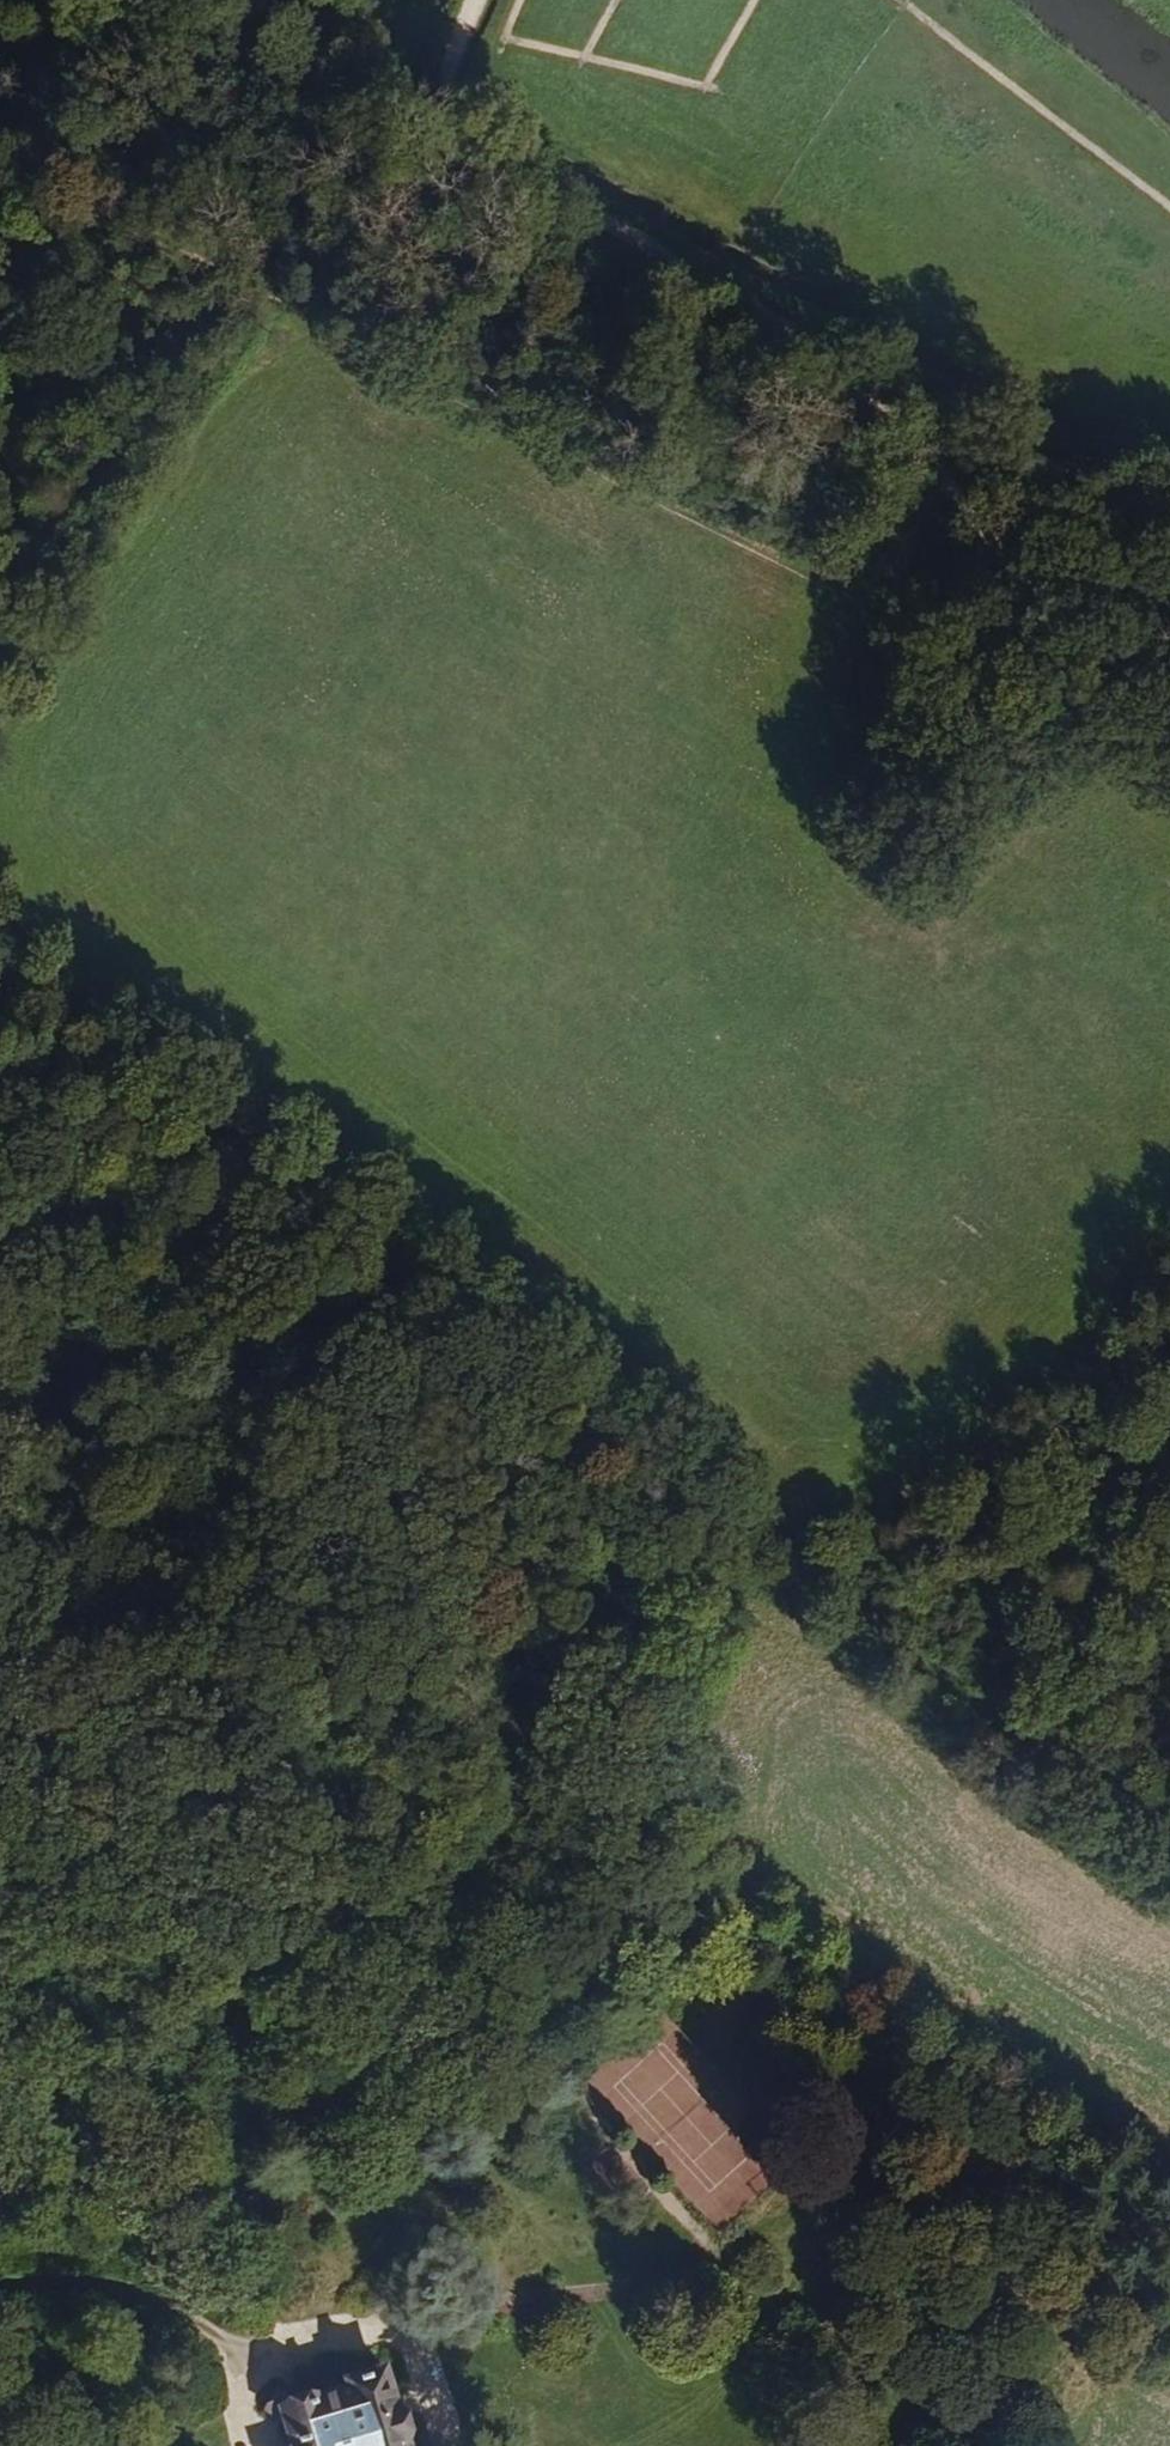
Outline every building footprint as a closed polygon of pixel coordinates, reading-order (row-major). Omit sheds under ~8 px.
[(16,2204),(0,2167),(0,2211),(16,2204)] [(1160,2309),(1169,2315),(1169,2295),(1160,2309)] [(368,2360),(251,2391),(268,2445),(393,2445),(368,2360)]
